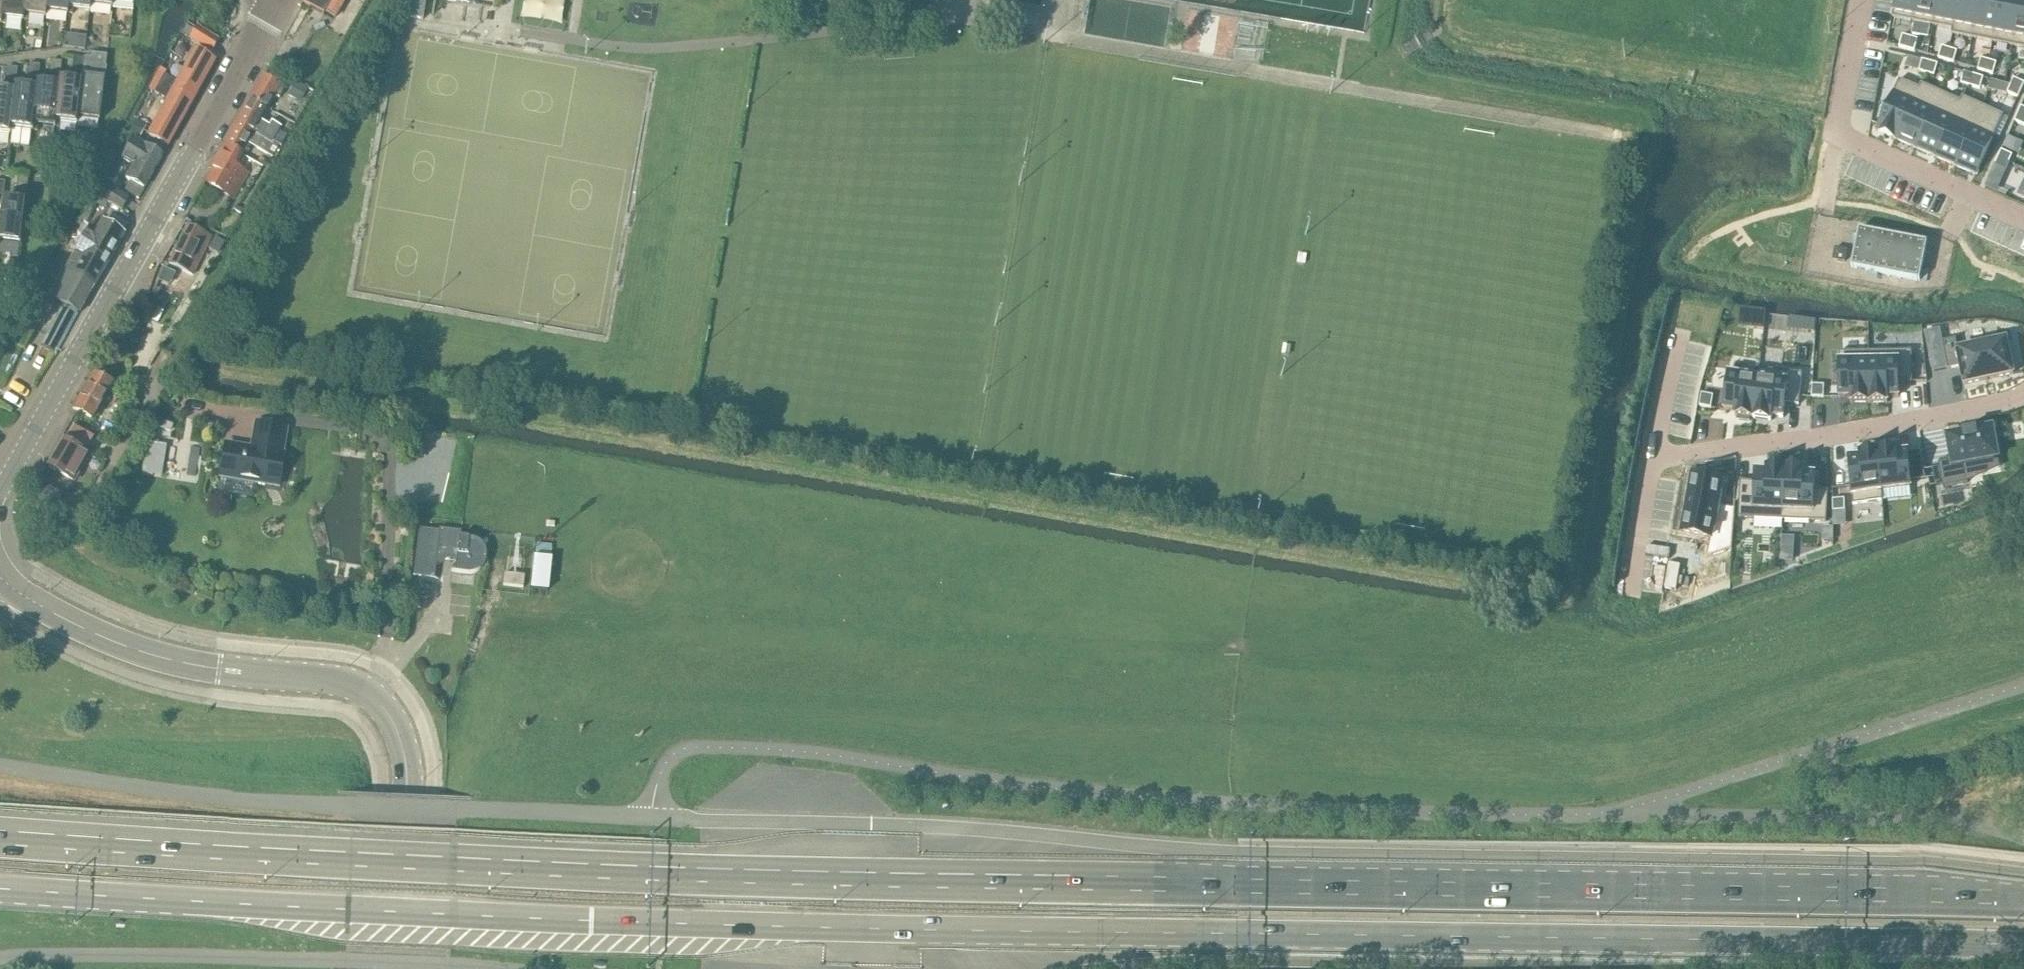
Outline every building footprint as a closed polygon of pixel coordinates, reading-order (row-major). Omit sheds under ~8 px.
[(1,18),(2,19),(23,21),(24,15),(23,15),(25,0),(3,0),(1,18)] [(23,15),(24,15),(46,18),(46,12),(45,12),(46,0),(25,0),(23,15)] [(45,12),(46,12),(68,14),(69,8),(67,8),(68,0),(46,0),(45,12)] [(67,8),(69,8),(90,11),(91,5),(90,5),(90,0),(68,0),(67,8)] [(302,3),(307,6),(324,15),(325,14),(335,20),(346,0),(304,0),(302,3)] [(408,16),(423,19),(425,0),(410,0),(408,16)] [(1042,0),(1000,0),(999,2),(1041,9),(1042,0)] [(1893,16),(1914,20),(1918,0),(1896,0),(1893,16)] [(1914,20),(1933,23),(1938,0),(1918,0),(1914,20)] [(1933,23),(1952,27),(1958,0),(1938,0),(1933,23)] [(1951,33),(1972,37),(1979,0),(1958,0),(1952,27),(1951,33)] [(1972,37),(1993,41),(2001,0),(1979,0),(1972,37)] [(1993,41),(2013,45),(2022,0),(2001,0),(1993,41)] [(2013,45),(2023,47),(2023,0),(2022,0),(2013,45)] [(212,53),(219,41),(197,29),(191,41),(212,53)] [(1902,35),(1899,47),(1906,49),(1910,38),(1902,35)] [(1910,38),(1906,49),(1914,51),(1918,40),(1910,38)] [(74,40),(73,48),(85,49),(86,41),(74,40)] [(1941,47),(1938,58),(1946,61),(1949,49),(1941,47)] [(1949,49),(1946,61),(1953,63),(1957,52),(1949,49)] [(160,84),(192,102),(214,62),(194,50),(177,82),(165,75),(160,84)] [(80,82),(75,124),(77,124),(77,123),(82,124),(82,119),(99,121),(104,79),(105,79),(107,67),(106,67),(107,55),(90,53),(89,58),(84,58),(82,73),(82,76),(80,76),(80,82)] [(73,57),(71,71),(82,73),(84,58),(73,57)] [(1981,59),(1977,70),(1985,72),(1989,61),(1981,59)] [(60,76),(62,61),(52,60),(50,74),(60,76)] [(1922,60),(1918,72),(1926,74),(1930,63),(1922,60)] [(1989,61),(1985,72),(1993,75),(1996,63),(1989,61)] [(38,79),(40,65),(29,63),(28,78),(38,79)] [(1930,63),(1926,74),(1934,76),(1937,65),(1930,63)] [(15,82),(17,68),(7,67),(5,81),(15,82)] [(159,72),(154,81),(160,84),(165,75),(161,73),(159,72)] [(1964,72),(1961,84),(1968,86),(1972,75),(1964,72)] [(1972,75),(1968,86),(1980,89),(1983,78),(1972,75)] [(237,121),(273,141),(281,126),(272,121),(269,125),(261,121),(282,86),(263,76),(237,121)] [(75,124),(80,82),(58,79),(58,85),(53,127),(55,128),(55,127),(60,128),(60,122),(75,124)] [(2010,86),(2021,91),(2023,84),(2023,83),(2013,79),(2010,86)] [(154,81),(149,90),(154,93),(155,93),(160,84),(154,81)] [(298,102),(306,87),(295,81),(287,97),(298,102)] [(1899,81),(1878,130),(1898,139),(1920,90),(1899,81)] [(1991,81),(1989,90),(1995,91),(1997,82),(1991,81)] [(53,127),(58,85),(36,82),(35,88),(30,130),(33,131),(33,130),(37,131),(38,126),(53,127)] [(169,146),(192,102),(160,84),(155,93),(167,100),(148,135),(169,146)] [(30,130),(35,88),(14,86),(13,91),(8,134),(10,134),(11,134),(15,134),(16,129),(30,130)] [(2010,86),(2007,93),(2018,98),(2021,91),(2010,86)] [(1920,90),(1898,139),(1916,147),(1940,95),(1921,87),(1920,90)] [(13,91),(0,90),(0,133),(8,134),(13,91)] [(1940,95),(1916,147),(1938,156),(1961,104),(1940,95)] [(1961,104),(1938,156),(1955,164),(1981,107),(1963,99),(1961,104)] [(1981,107),(1955,164),(1975,173),(2001,116),(1981,107)] [(2014,121),(2023,126),(2023,117),(2018,114),(2014,121)] [(129,135),(139,140),(147,126),(137,121),(129,135)] [(279,145),(273,141),(237,121),(224,143),(242,154),(249,142),(258,147),(258,149),(272,157),(279,145)] [(138,198),(162,156),(134,140),(124,160),(132,164),(124,179),(130,182),(125,191),(138,198)] [(243,154),(242,154),(224,143),(210,167),(214,171),(207,183),(233,199),(249,172),(236,165),(243,154)] [(87,152),(87,154),(96,155),(96,151),(97,147),(96,146),(88,146),(87,152)] [(2002,151),(1998,158),(2009,163),(2013,156),(2002,151)] [(1998,158),(1995,165),(2006,170),(2009,163),(1998,158)] [(27,192),(28,178),(18,177),(16,191),(27,192)] [(122,210),(128,199),(107,187),(100,198),(122,210)] [(0,212),(0,247),(3,248),(3,242),(20,244),(25,202),(2,200),(1,205),(0,212)] [(63,305),(42,344),(55,352),(57,353),(78,314),(79,314),(94,288),(124,235),(123,235),(121,234),(120,233),(118,232),(115,230),(102,223),(94,238),(86,234),(75,253),(75,254),(65,272),(50,298),(63,305)] [(178,244),(169,263),(193,275),(202,256),(211,237),(187,225),(178,244)] [(1860,229),(1852,268),(1921,281),(1928,243),(1860,229)] [(225,242),(215,236),(208,248),(218,254),(225,242)] [(1758,310),(1756,328),(1763,329),(1765,313),(1765,311),(1758,310)] [(1806,319),(1804,331),(1814,332),(1815,320),(1806,319)] [(1955,340),(1942,343),(1947,370),(1957,368),(1963,388),(2015,376),(2006,339),(1957,350),(1955,340)] [(1912,351),(1876,352),(1876,406),(1890,406),(1890,400),(1901,400),(1900,381),(1912,381),(1912,351)] [(1876,352),(1839,352),(1839,401),(1851,401),(1850,406),(1876,406),(1876,352)] [(1758,374),(1753,420),(1773,423),(1773,416),(1782,418),(1784,404),(1799,405),(1803,372),(1757,367),(1757,373),(1758,374)] [(1729,370),(1724,410),(1733,411),(1733,418),(1753,420),(1758,374),(1757,373),(1729,370)] [(93,420),(114,384),(94,373),(73,409),(93,420)] [(1812,384),(1811,396),(1823,397),(1823,385),(1812,384)] [(1701,394),(1699,405),(1710,407),(1712,396),(1701,394)] [(134,395),(123,400),(127,408),(138,404),(134,395)] [(156,410),(150,423),(170,432),(176,419),(156,410)] [(282,454),(286,428),(256,423),(251,448),(225,444),(220,476),(279,486),(284,454),(282,454)] [(74,480),(89,454),(84,452),(93,436),(73,424),(49,465),(74,480)] [(1993,427),(1946,436),(1950,459),(1938,462),(1942,487),(1968,482),(2000,466),(1993,427)] [(1859,455),(1848,456),(1852,502),(1882,500),(1882,492),(1878,448),(1874,449),(1874,444),(1862,445),(1862,450),(1858,451),(1859,455)] [(1895,447),(1878,448),(1882,492),(1912,489),(1909,451),(1895,452),(1895,447)] [(1739,478),(1738,513),(1782,515),(1785,465),(1766,464),(1765,470),(1754,469),(1754,479),(1739,478)] [(1803,466),(1785,465),(1782,515),(1826,517),(1828,488),(1815,487),(1816,473),(1802,472),(1803,466)] [(1722,478),(1693,474),(1684,534),(1712,537),(1710,557),(1733,549),(1734,501),(1720,500),(1722,478)] [(41,494),(32,509),(51,520),(53,521),(56,515),(58,512),(67,497),(58,492),(46,485),(41,494)] [(1843,495),(1832,496),(1832,508),(1844,507),(1843,495)] [(1823,525),(1822,540),(1833,541),(1832,526),(1823,525)] [(438,531),(419,528),(412,575),(433,578),(435,564),(436,564),(439,564),(441,563),(444,560),(447,559),(449,559),(457,560),(455,572),(469,573),(473,573),(478,571),(482,568),(485,564),(486,559),(486,555),(486,551),(484,547),(482,544),(479,541),(476,540),(471,538),(460,537),(460,532),(439,529),(438,531)] [(1725,572),(1711,577),(1715,590),(1730,584),(1725,572)] [(504,573),(503,585),(524,588),(525,576),(504,573)]
